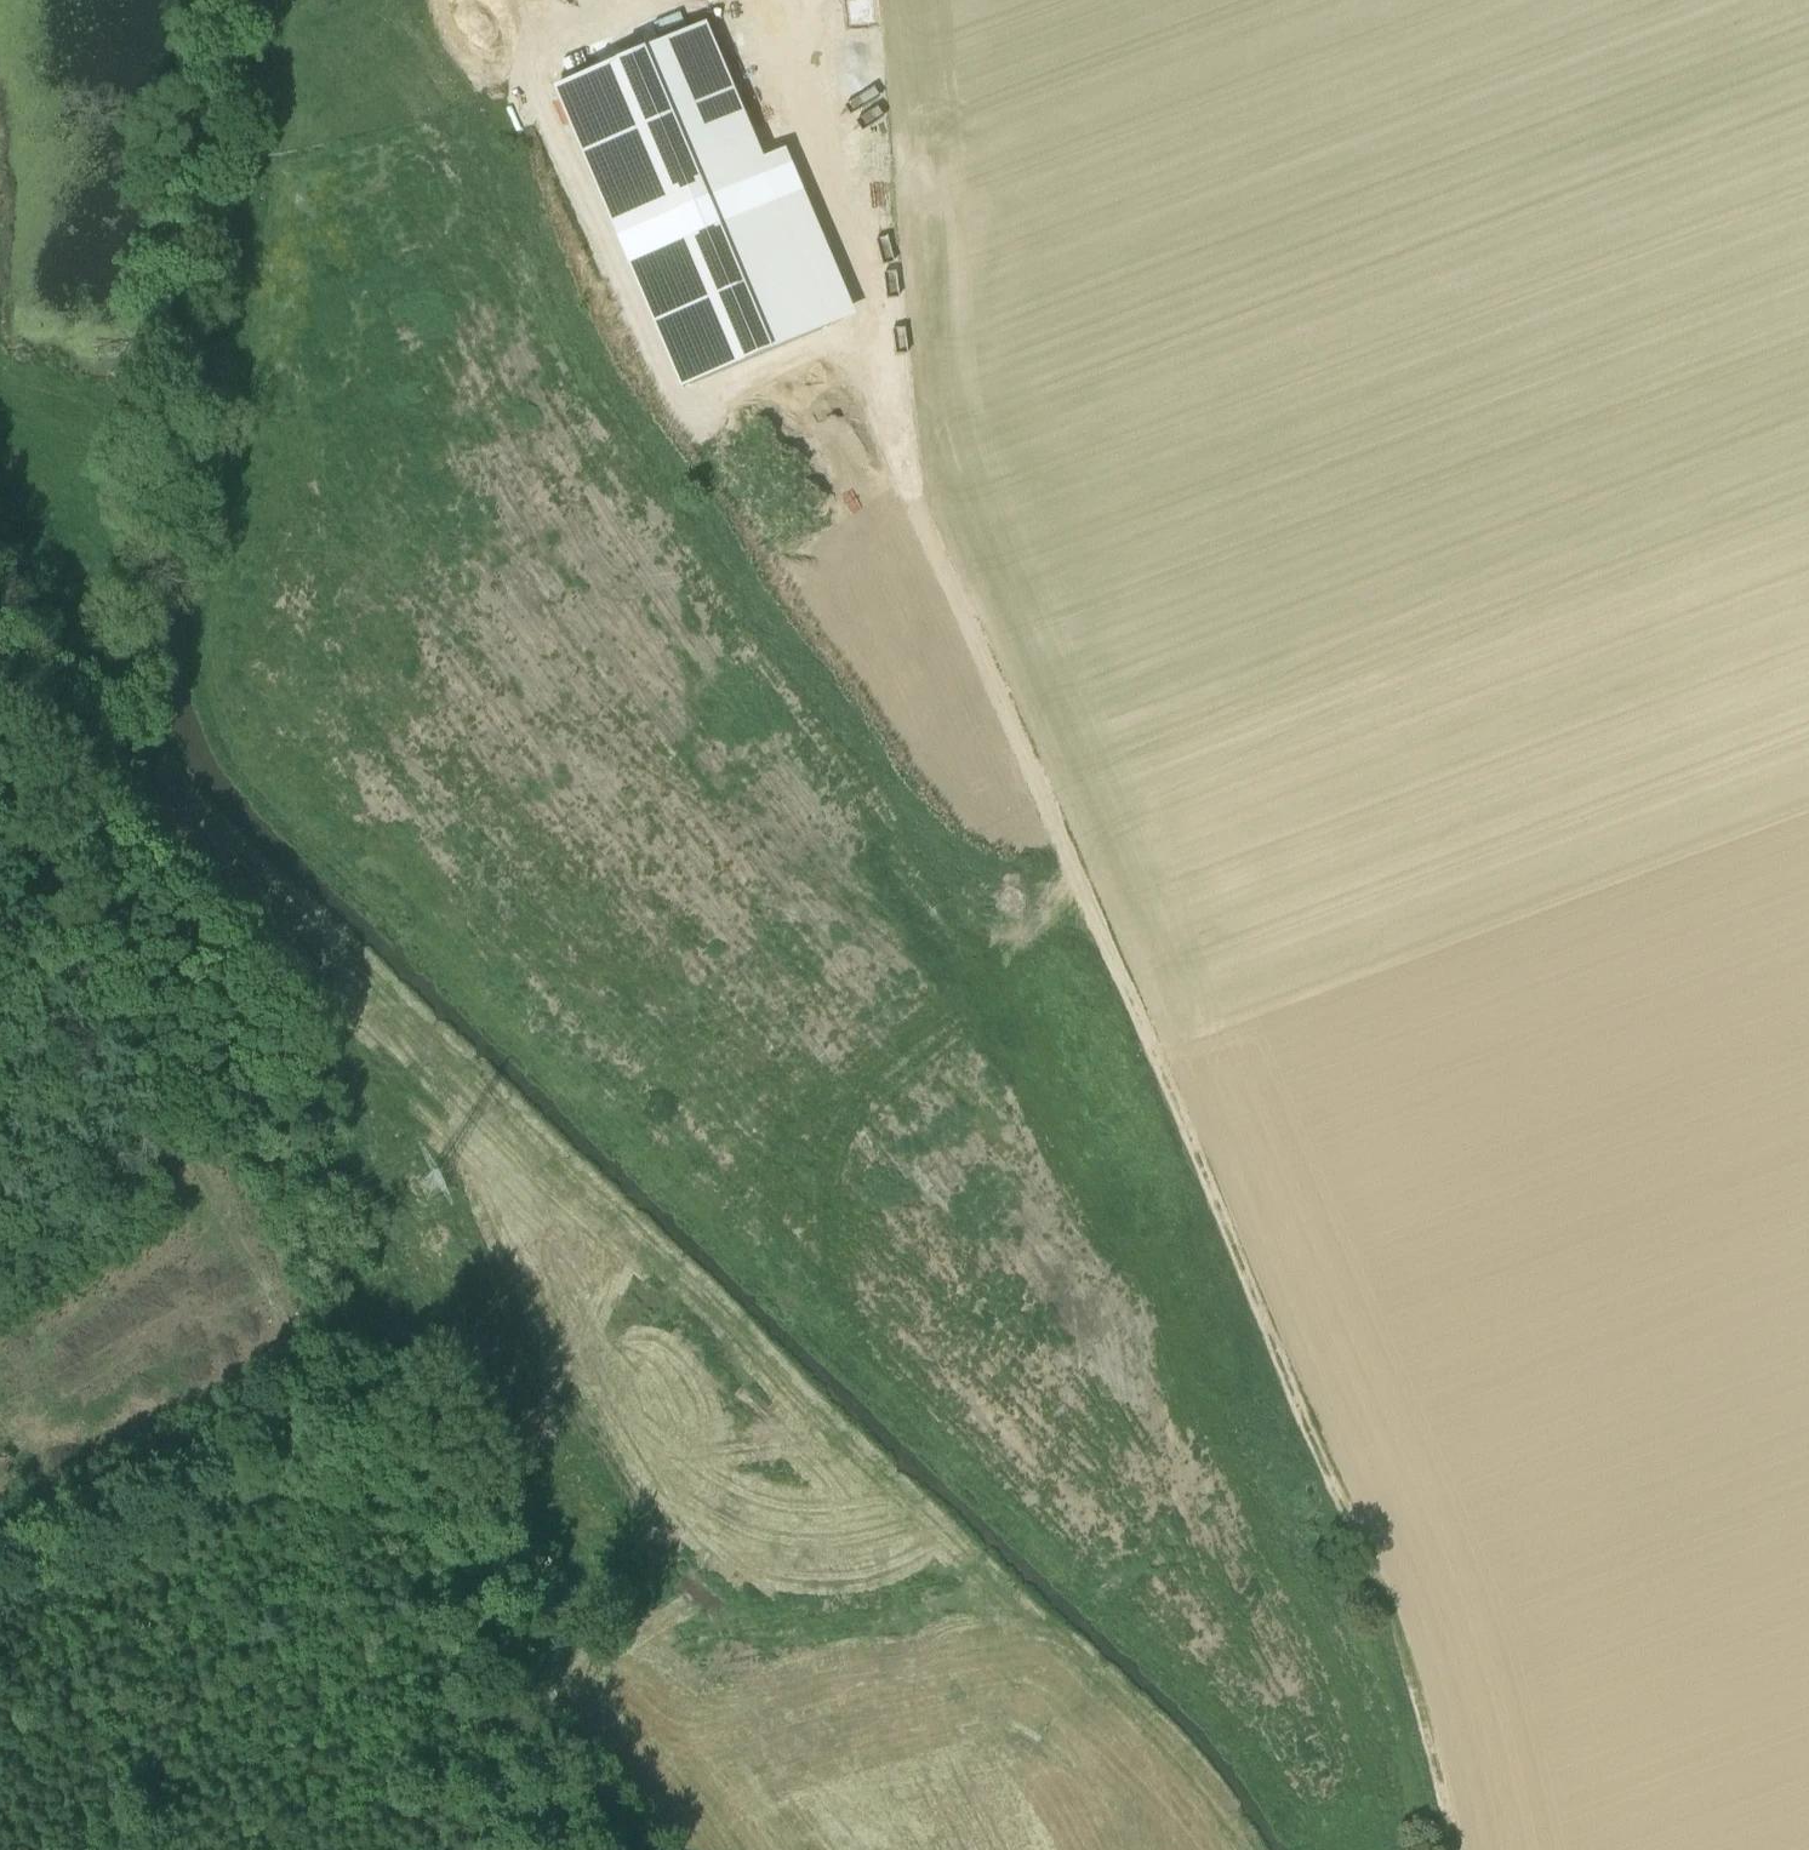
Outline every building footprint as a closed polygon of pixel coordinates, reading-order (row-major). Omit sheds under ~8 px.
[(708,23),(564,82),(689,384),(861,311),(793,145),(764,158),(708,23)]
